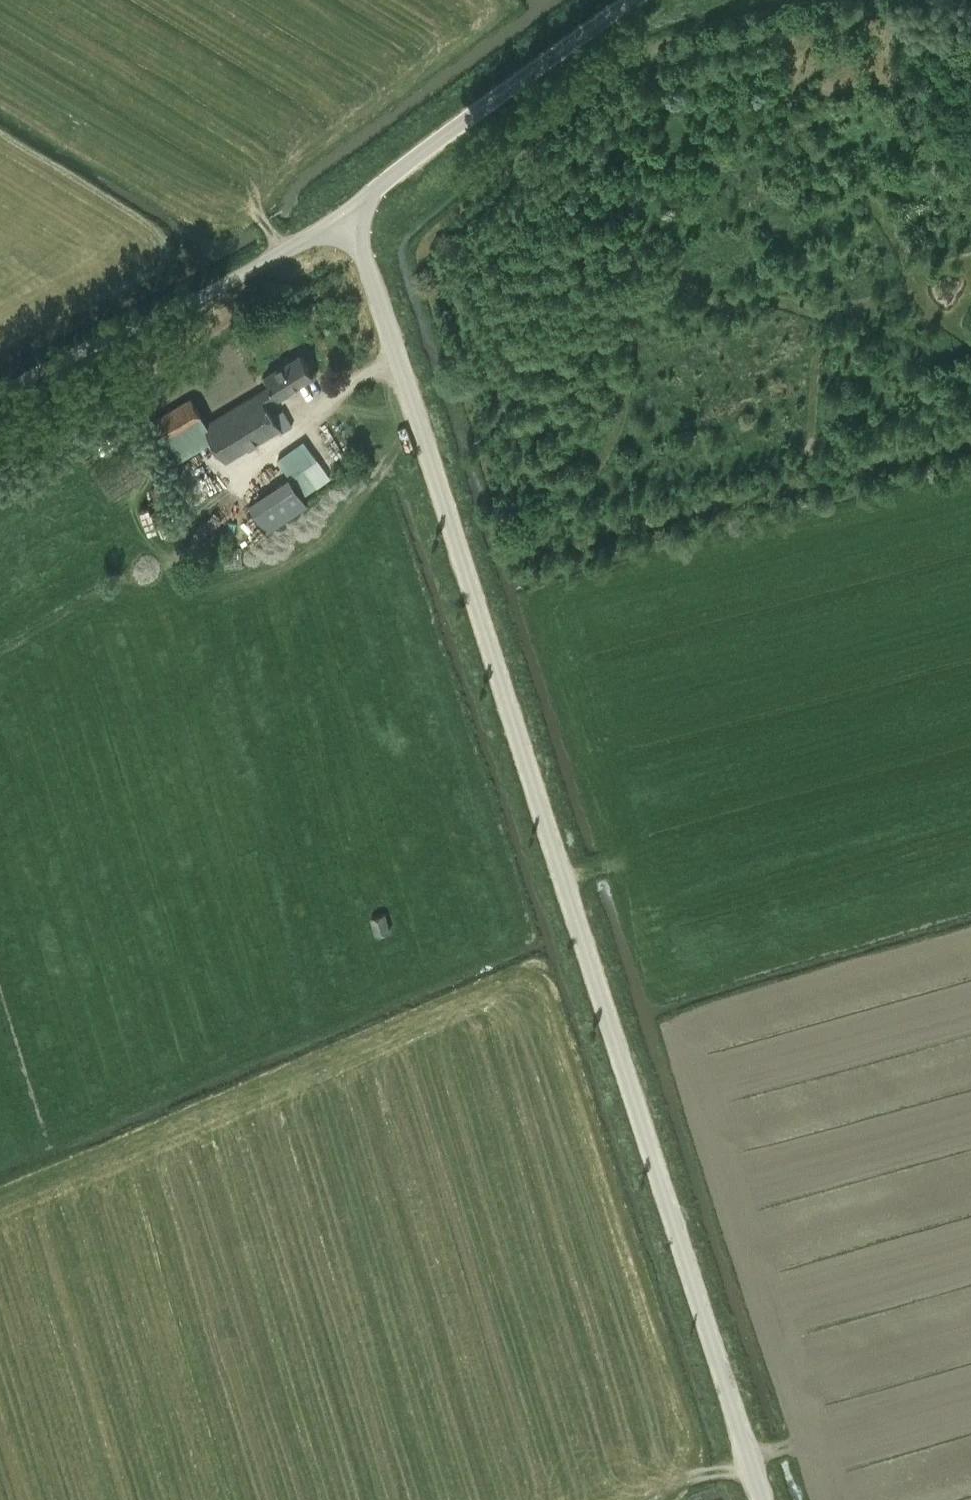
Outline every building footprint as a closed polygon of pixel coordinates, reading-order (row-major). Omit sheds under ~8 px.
[(264,404),(278,396),(280,400),(290,394),(288,390),(313,375),(303,356),(267,377),(272,386),(207,424),(192,398),(156,419),(178,458),(214,437),(227,459),(280,428),(282,431),(292,426),(283,411),(272,417),(264,404)] [(291,478),(318,459),(304,440),(277,459),(291,478)] [(268,532),(307,506),(288,478),(249,503),(268,532)] [(371,917),(376,934),(392,930),(386,912),(371,917)]
